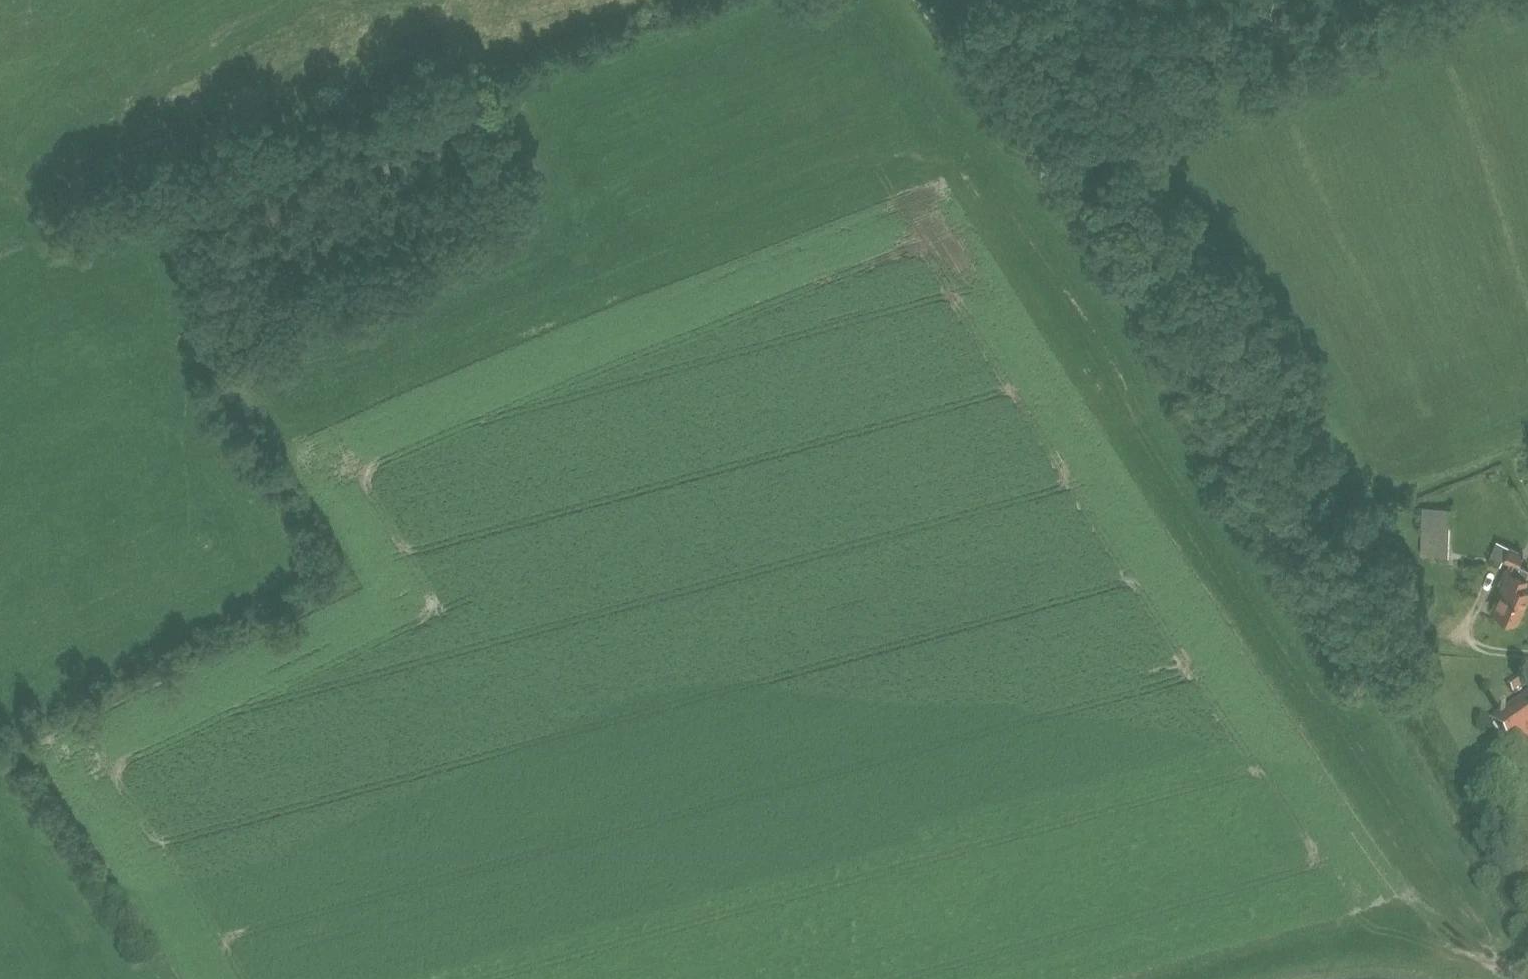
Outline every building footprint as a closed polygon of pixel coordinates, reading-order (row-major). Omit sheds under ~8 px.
[(1423,508),(1420,555),(1449,555),(1450,509),(1423,508)] [(1508,550),(1504,561),(1510,563),(1500,586),(1503,587),(1492,612),(1516,622),(1527,594),(1527,589),(1523,587),(1527,576),(1527,572),(1517,567),(1522,555),(1508,550)] [(1506,684),(1512,693),(1524,686),(1517,676),(1506,684)] [(1527,744),(1527,699),(1493,723),(1514,754),(1527,744)]
